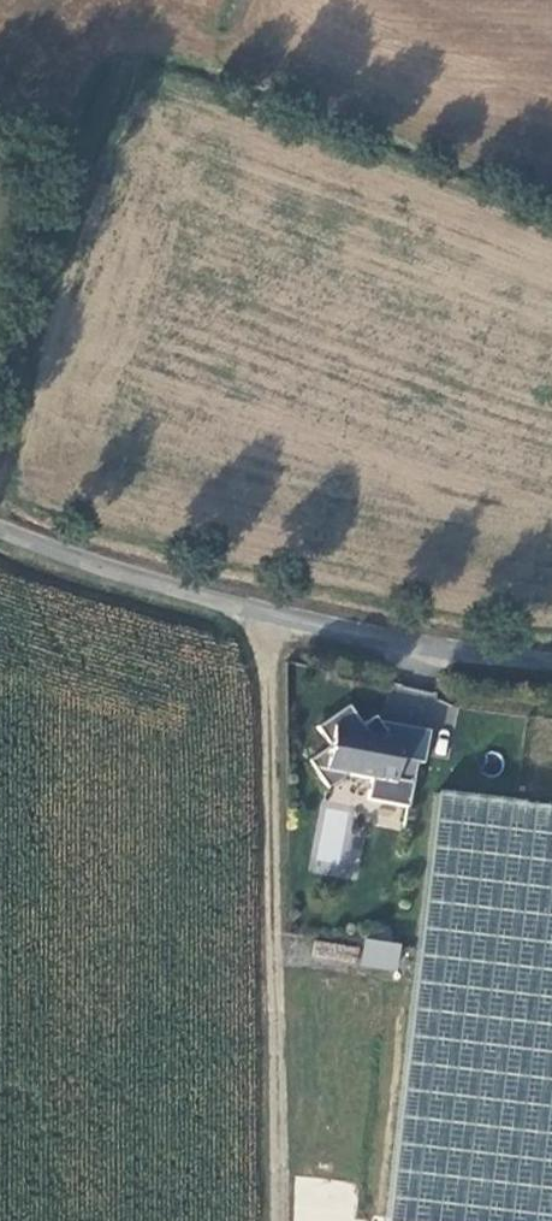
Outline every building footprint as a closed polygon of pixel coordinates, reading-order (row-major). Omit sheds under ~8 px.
[(435,729),(442,697),(389,685),(381,717),(435,729)] [(327,744),(306,758),(325,786),(345,772),(392,780),(392,778),(410,781),(414,758),(396,755),(378,752),(380,739),(369,737),(364,730),(346,704),(314,725),(327,744)] [(396,755),(400,737),(364,730),(369,737),(380,739),(378,752),(396,755)] [(433,795),(384,1220),(551,1220),(551,808),(433,795)] [(312,873),(351,877),(358,808),(319,805),(312,873)] [(359,966),(397,972),(401,943),(364,937),(359,966)] [(356,965),(358,945),(313,940),(311,960),(356,965)] [(371,1220),(354,1219),(356,1181),(296,1178),(294,1220),(371,1220)]
